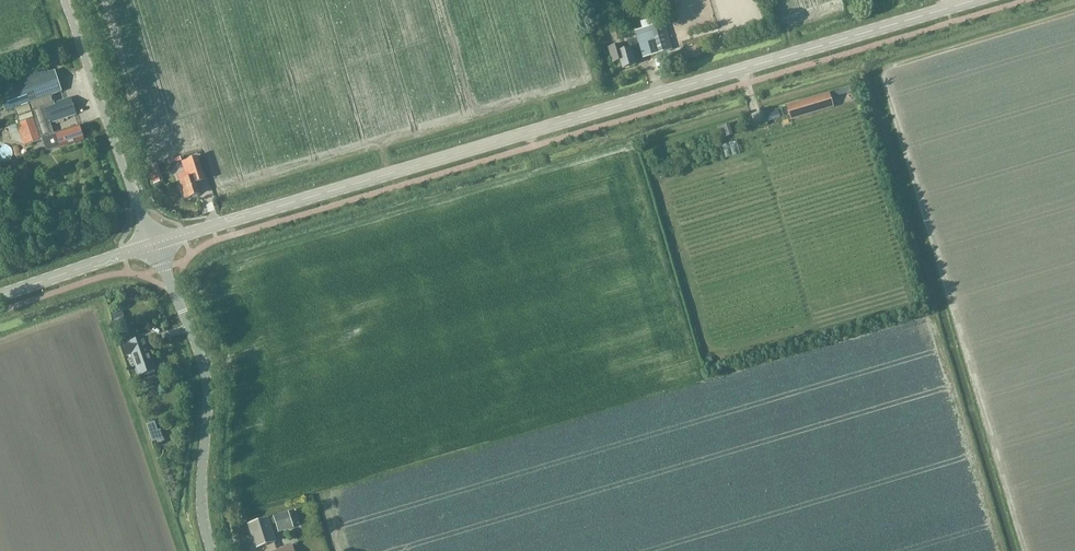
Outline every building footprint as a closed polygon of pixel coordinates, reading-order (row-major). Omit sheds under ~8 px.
[(664,23),(635,31),(643,58),(672,50),(664,23)] [(605,44),(603,35),(597,37),(598,41),(589,44),(591,49),(605,44)] [(625,50),(623,44),(609,49),(613,63),(620,61),(623,69),(635,65),(631,49),(625,50)] [(0,90),(0,96),(5,111),(14,108),(24,105),(53,95),(62,92),(56,76),(54,71),(48,73),(46,67),(40,69),(42,75),(0,90)] [(833,107),(829,94),(786,106),(790,119),(833,107)] [(56,103),(43,107),(49,123),(50,123),(76,114),(70,98),(64,100),(56,103)] [(19,123),(16,124),(24,146),(41,140),(42,140),(45,148),(48,151),(60,147),(83,140),(78,126),(55,133),(54,134),(43,138),(40,137),(34,118),(19,123)] [(738,126),(736,122),(719,127),(722,135),(730,132),(728,128),(738,126)] [(739,154),(736,142),(722,146),(726,158),(739,154)] [(197,156),(186,160),(181,162),(185,173),(177,175),(179,181),(185,199),(199,194),(196,184),(205,181),(197,156)] [(153,184),(163,181),(157,164),(147,167),(153,184)] [(111,314),(116,326),(126,322),(121,310),(111,314)] [(145,338),(136,341),(123,345),(127,356),(132,354),(139,375),(141,381),(156,375),(154,370),(156,370),(145,338)] [(293,527),(288,512),(274,517),(267,519),(266,517),(248,523),(251,532),(253,531),(258,545),(273,540),(269,526),(276,523),(278,532),(293,527)]
